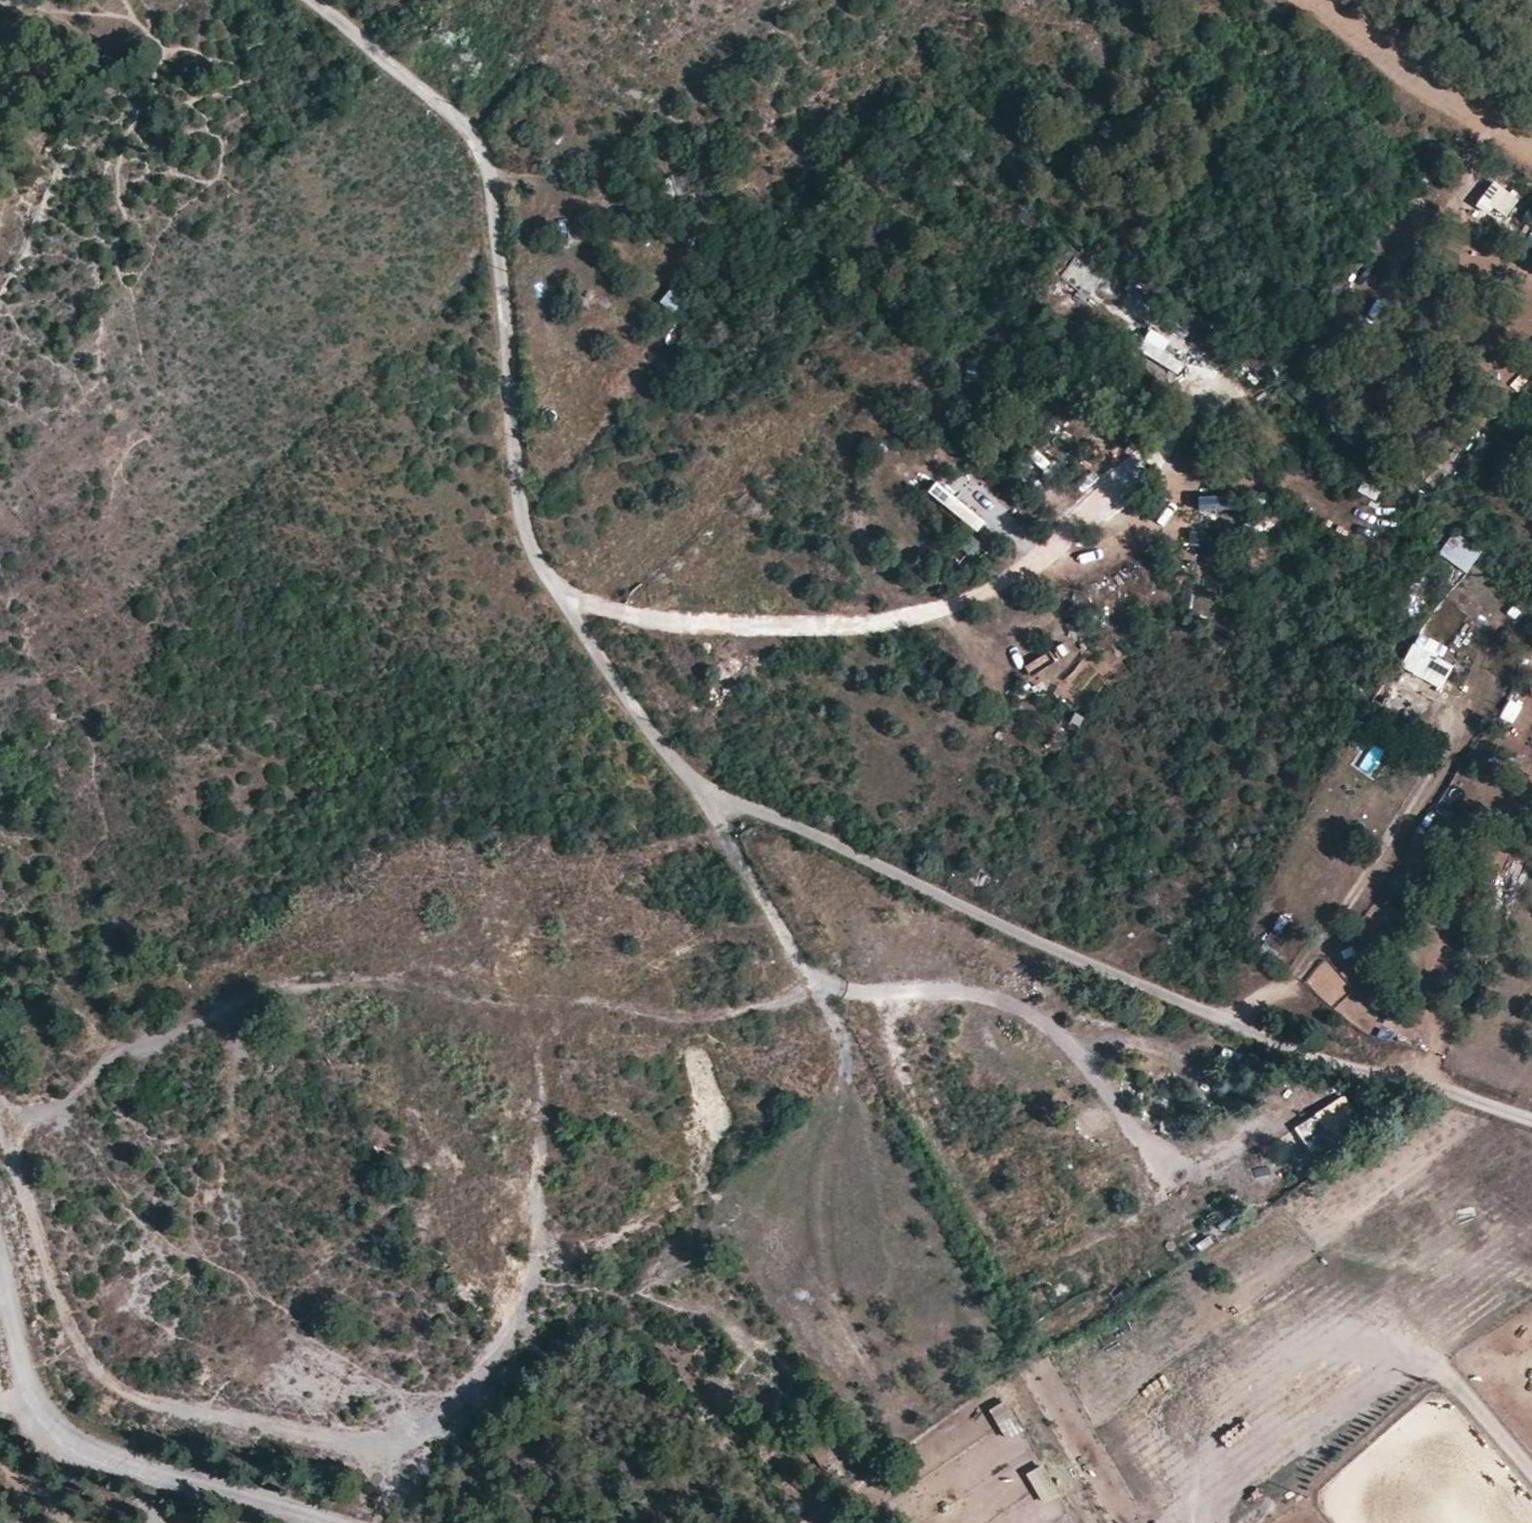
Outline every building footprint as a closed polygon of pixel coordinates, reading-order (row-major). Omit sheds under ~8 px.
[(668,198),(692,195),(690,174),(665,177),(668,198)] [(1504,213),(1516,198),(1493,180),(1476,205),(1487,213),(1493,205),(1504,213)] [(669,287),(660,302),(677,312),(686,296),(669,287)] [(1138,358),(1199,383),(1208,361),(1178,349),(1181,342),(1150,329),(1138,358)] [(1441,552),(1469,571),(1482,550),(1455,531),(1441,552)] [(1400,668),(1404,670),(1413,676),(1415,672),(1440,686),(1448,673),(1458,653),(1427,637),(1421,633),(1400,668)] [(1510,847),(1486,869),(1501,885),(1525,863),(1510,847)] [(1260,955),(1276,960),(1285,934),(1269,929),(1260,955)] [(1348,985),(1326,960),(1306,984),(1332,1008),(1368,1034),(1380,1015),(1368,1004),(1348,985)] [(1364,1127),(1344,1097),(1320,1111),(1318,1108),(1304,1116),(1327,1149),(1364,1127)] [(1007,1401),(990,1409),(1004,1440),(1022,1432),(1007,1401)] [(824,1434),(807,1444),(824,1469),(838,1459),(824,1434)] [(1043,1464),(1026,1474),(1044,1506),(1061,1496),(1043,1464)]
